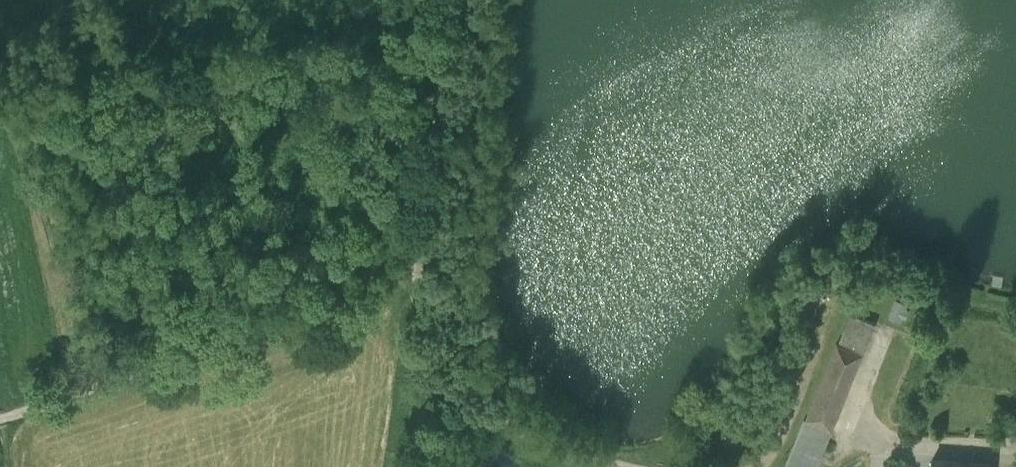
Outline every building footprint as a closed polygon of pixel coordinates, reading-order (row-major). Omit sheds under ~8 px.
[(831,429),(874,324),(851,315),(838,344),(835,344),(805,420),(831,429)] [(831,429),(805,420),(787,465),(792,466),(816,466),(831,429)]
